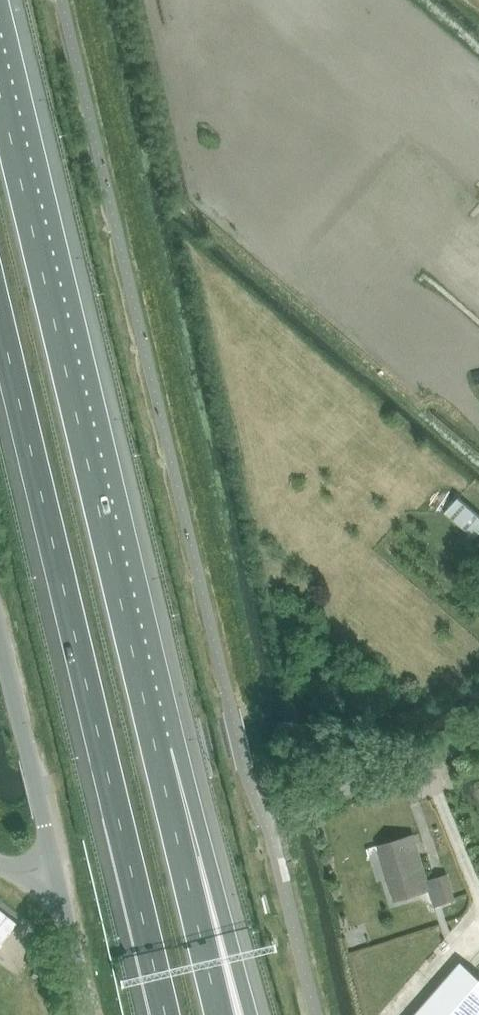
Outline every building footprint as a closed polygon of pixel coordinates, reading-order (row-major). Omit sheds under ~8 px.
[(457,499),(444,514),(473,540),(478,533),(478,518),(457,499)] [(413,835),(382,844),(388,863),(384,864),(395,900),(429,890),(433,901),(440,899),(441,903),(455,899),(447,874),(427,881),(413,835)] [(1,942),(16,923),(0,910),(0,942),(1,942)] [(413,1014),(478,1014),(478,977),(471,970),(460,961),(413,1014)]
